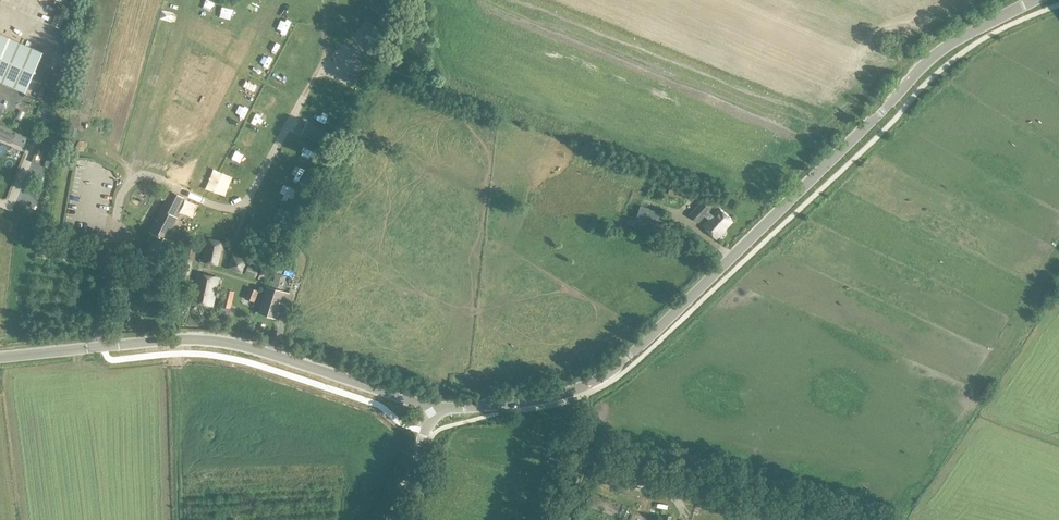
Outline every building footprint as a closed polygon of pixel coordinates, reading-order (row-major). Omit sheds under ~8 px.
[(376,0),(375,0),(369,8),(380,16),(386,8),(376,0)] [(66,14),(58,10),(52,22),(61,26),(66,14)] [(25,92),(43,52),(0,34),(0,82),(25,92)] [(64,67),(51,68),(51,77),(65,76),(64,67)] [(43,93),(45,85),(31,82),(29,90),(43,93)] [(313,126),(307,123),(302,134),(308,137),(311,138),(312,137),(320,141),(319,142),(323,144),(328,133),(313,126)] [(11,143),(15,134),(0,128),(0,139),(11,143)] [(247,139),(238,139),(238,149),(247,149),(247,139)] [(686,188),(672,183),(668,194),(676,197),(678,192),(684,195),(686,188)] [(147,252),(161,259),(170,241),(165,238),(177,218),(172,215),(175,209),(177,210),(183,198),(170,191),(164,203),(165,204),(162,210),(161,209),(149,231),(151,232),(147,241),(152,243),(147,252)] [(708,195),(705,199),(712,204),(715,199),(708,195)] [(690,215),(697,221),(703,214),(710,219),(703,227),(716,238),(732,220),(720,209),(715,215),(708,210),(710,208),(702,201),(690,215)] [(636,219),(662,226),(665,214),(640,207),(637,218),(636,219)] [(630,215),(627,224),(634,226),(636,219),(637,218),(630,215)] [(634,226),(634,227),(658,235),(661,227),(636,219),(634,226)] [(224,242),(206,239),(201,263),(221,266),(224,242)] [(189,276),(198,245),(188,242),(177,272),(189,276)] [(241,258),(229,265),(233,271),(245,265),(241,258)] [(261,259),(258,265),(269,269),(271,263),(261,259)] [(191,300),(213,305),(219,277),(197,272),(191,300)] [(267,286),(263,300),(259,313),(275,318),(279,302),(286,304),(289,293),(267,286)] [(221,305),(230,307),(234,291),(225,288),(221,305)] [(246,299),(255,302),(258,291),(249,288),(246,299)] [(179,307),(187,309),(190,296),(182,294),(179,307)] [(660,484),(669,487),(671,481),(662,478),(660,484)]
